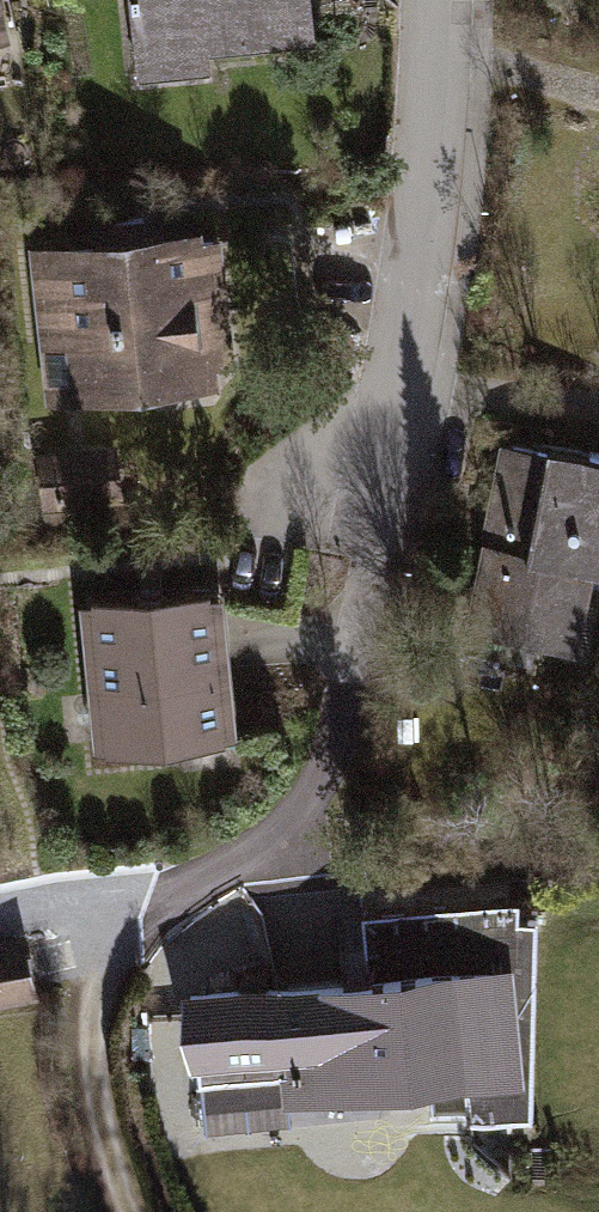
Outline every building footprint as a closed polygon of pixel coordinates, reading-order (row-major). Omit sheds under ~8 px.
[(2,0),(0,0),(0,46),(11,43),(2,0)] [(136,82),(212,72),(209,56),(317,44),(312,0),(128,0),(136,82)] [(202,230),(29,247),(44,403),(219,386),(217,371),(234,369),(221,240),(203,242),(202,230)] [(492,441),(459,626),(575,647),(589,568),(598,570),(598,460),(492,441)] [(109,443),(28,452),(34,508),(115,499),(109,443)] [(221,590),(80,602),(93,753),(233,742),(221,590)] [(0,952),(0,1002),(31,994),(20,947),(0,952)] [(512,961),(180,996),(188,1073),(284,1062),(288,1105),(525,1079),(512,961)]
